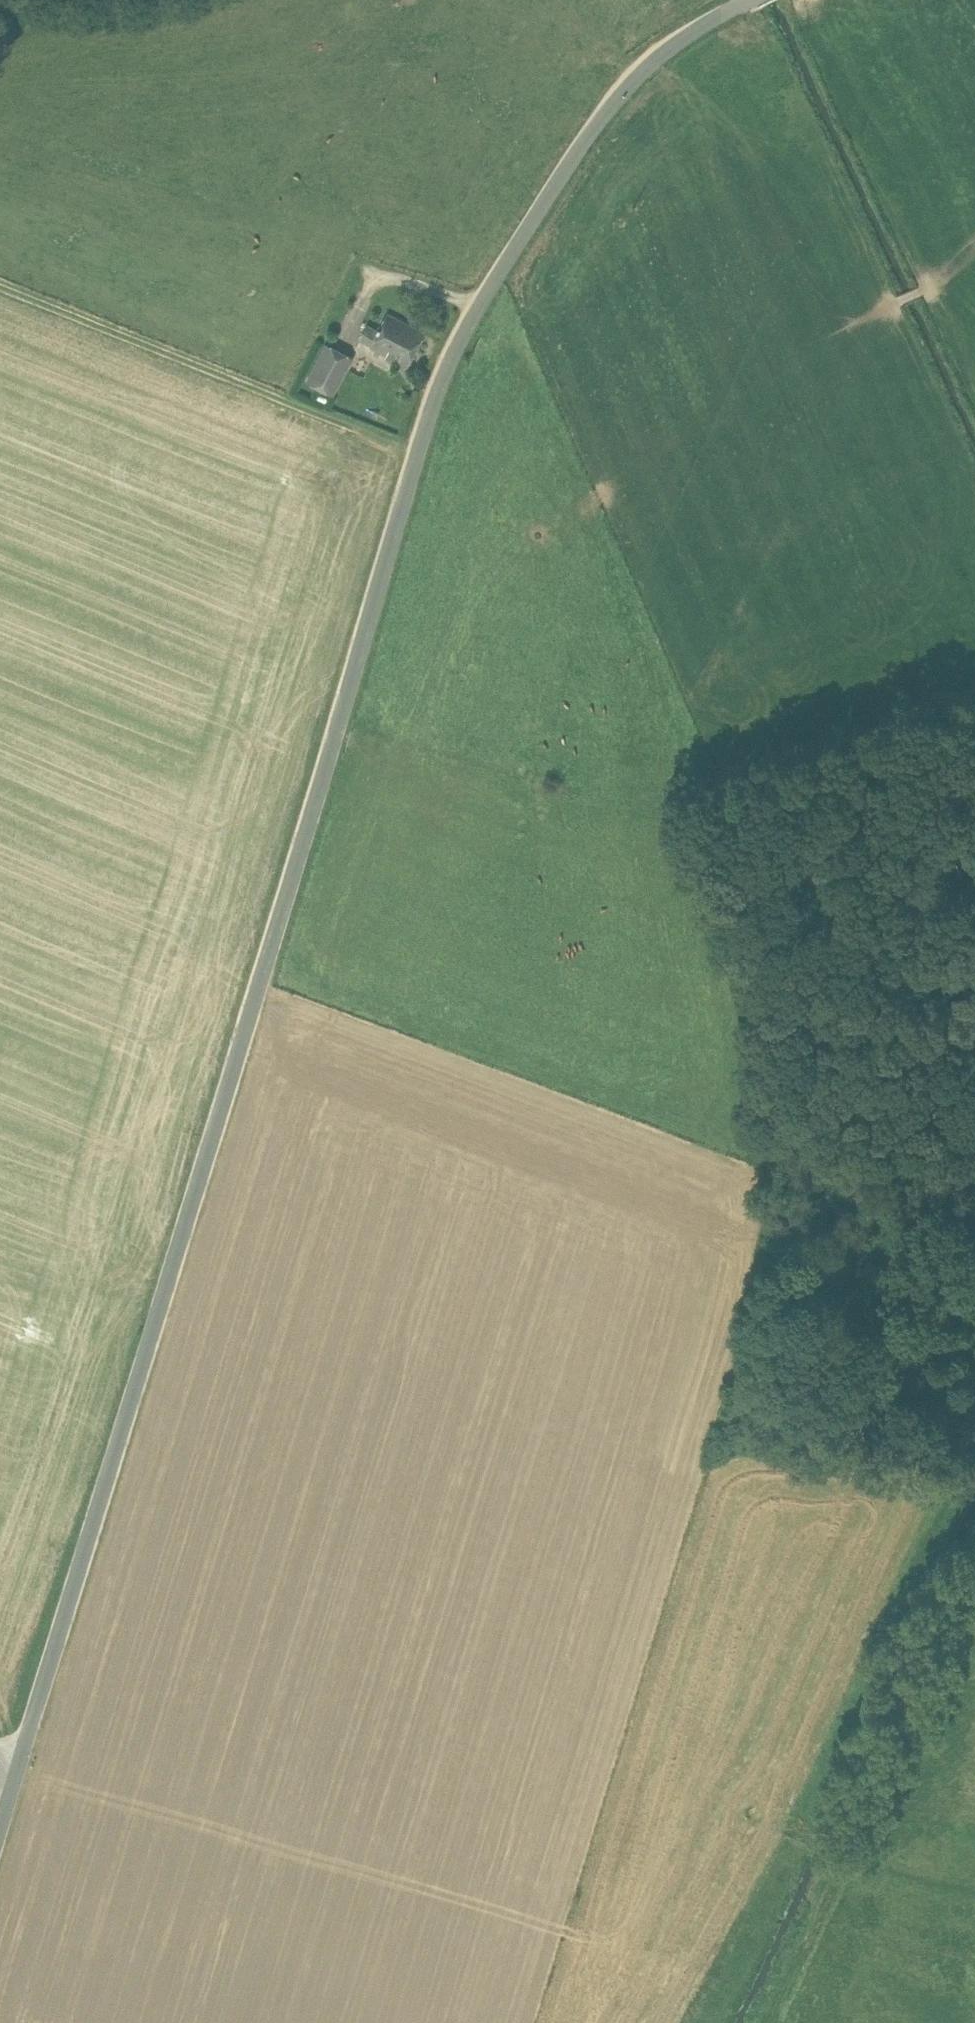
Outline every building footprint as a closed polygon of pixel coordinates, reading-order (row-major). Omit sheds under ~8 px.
[(424,333),(387,314),(380,327),(378,326),(377,329),(367,325),(360,338),(408,363),(424,333)] [(327,345),(309,380),(332,392),(350,357),(327,345)]
